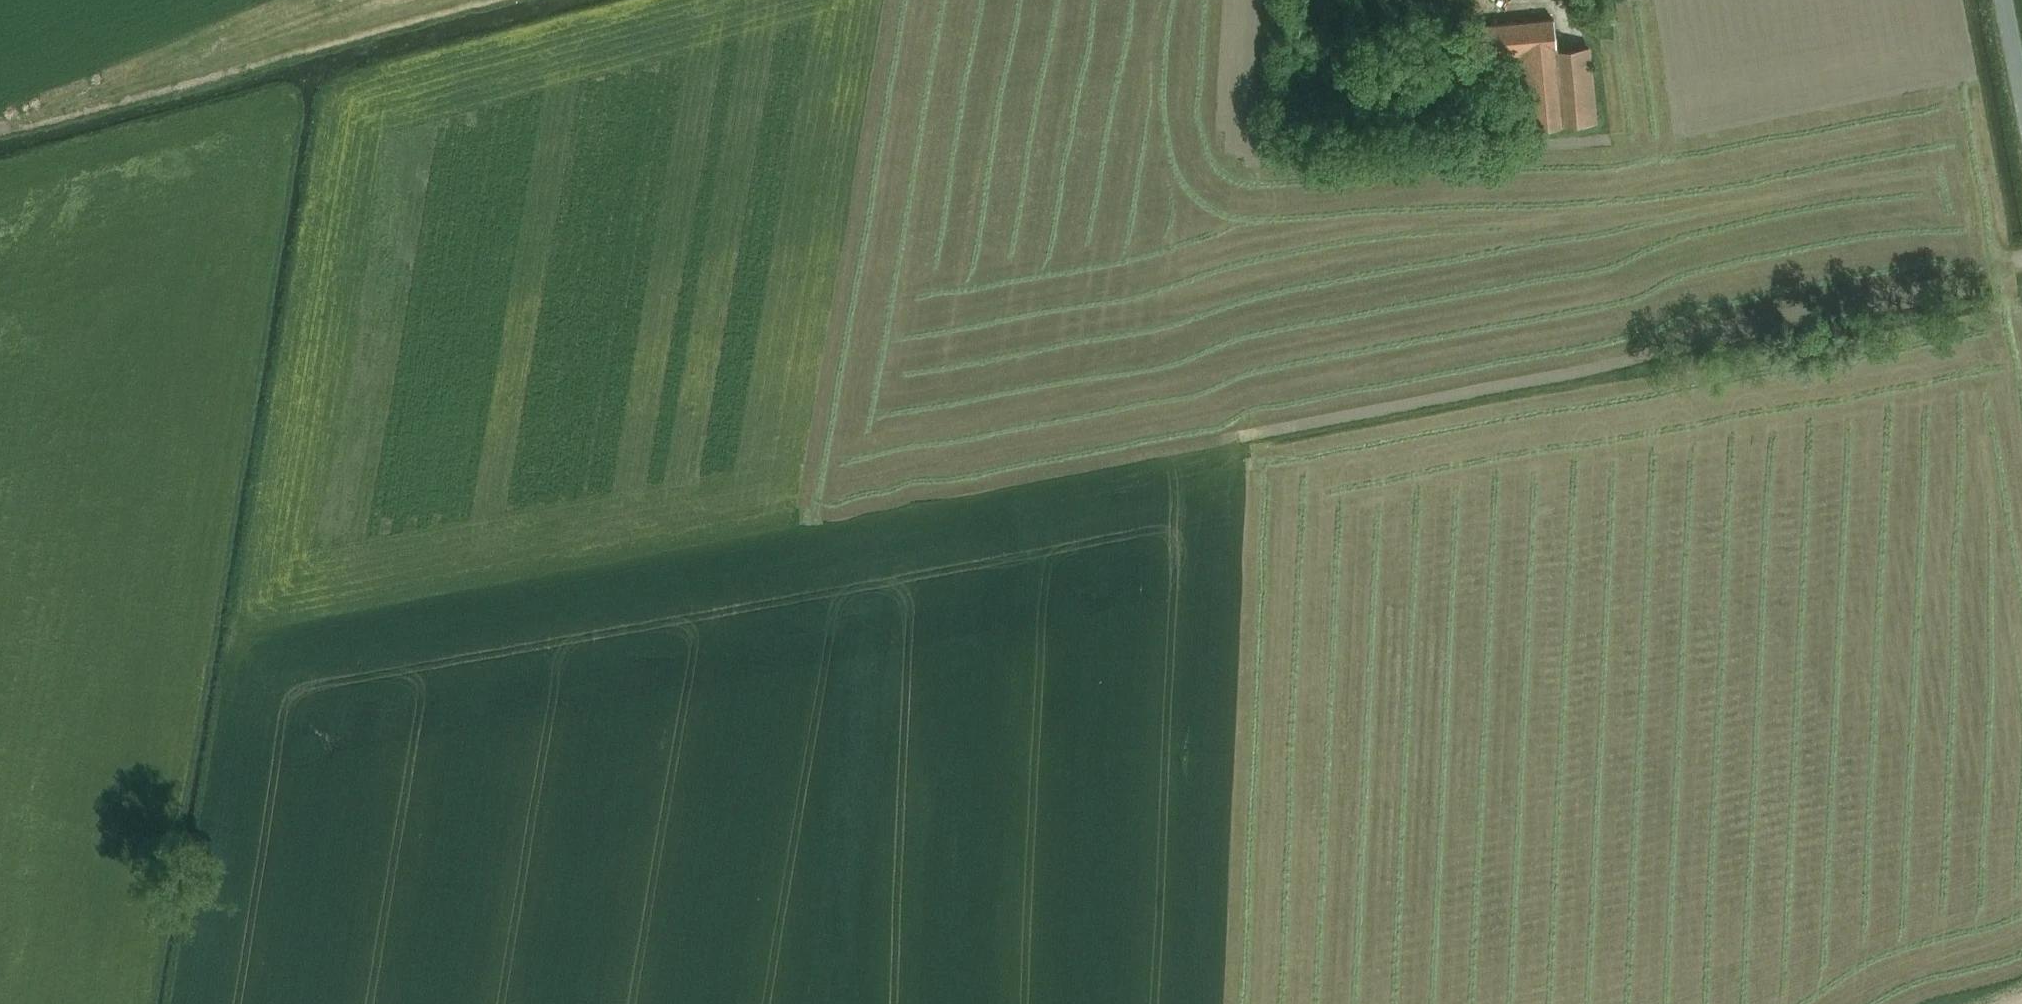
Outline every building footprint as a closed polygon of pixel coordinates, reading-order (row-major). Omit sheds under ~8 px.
[(1556,18),(1485,24),(1488,55),(1520,52),(1527,129),(1601,122),(1594,44),(1558,48),(1556,18)]
